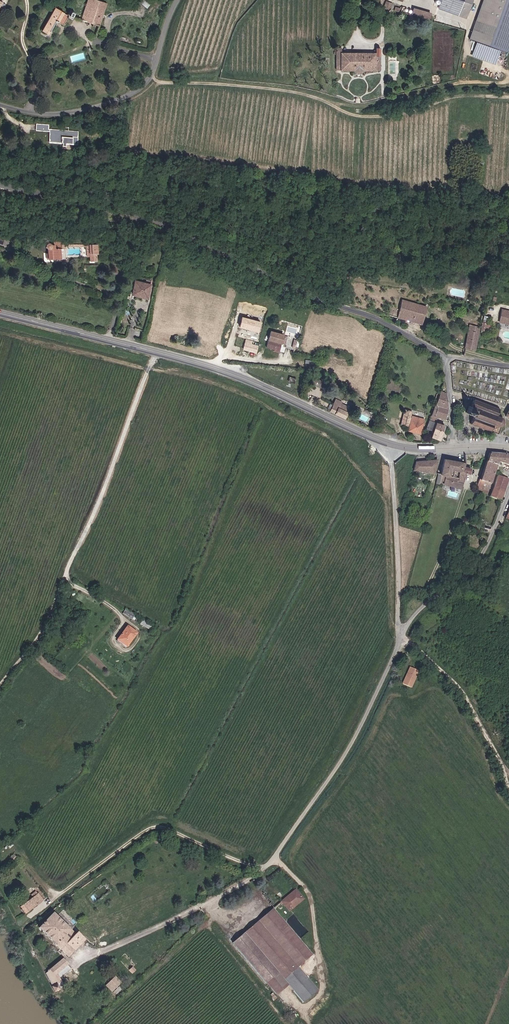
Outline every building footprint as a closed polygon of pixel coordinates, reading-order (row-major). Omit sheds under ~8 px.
[(98,0),(87,0),(81,19),(94,23),(99,25),(106,2),(98,0)] [(460,15),(464,0),(442,0),(439,8),(460,15)] [(471,39),(508,52),(508,0),(485,0),(471,39)] [(392,3),(386,1),(384,8),(390,10),(392,3)] [(67,10),(65,14),(52,8),(41,31),(48,34),(55,20),(62,24),(65,17),(71,20),(75,13),(67,10)] [(427,12),(410,8),(409,14),(426,18),(427,12)] [(375,52),(361,51),(356,51),(341,51),(341,48),(337,48),(336,70),(352,70),(356,72),(361,72),(364,70),(380,70),(380,47),(375,47),(375,52)] [(45,130),(44,140),(75,143),(76,132),(46,129),(46,124),(34,123),(34,129),(45,130)] [(45,249),(46,248),(46,258),(59,258),(59,247),(53,247),(53,244),(49,244),(48,242),(47,241),(46,241),(45,241),(44,242),(43,243),(42,244),(42,246),(42,247),(43,248),(44,248),(45,249)] [(96,245),(86,244),(85,256),(88,256),(88,260),(93,260),(93,258),(96,258),(96,245)] [(146,296),(149,282),(135,279),(131,292),(146,296)] [(419,324),(424,305),(399,298),(393,316),(419,324)] [(500,322),(508,324),(508,312),(503,310),(500,322)] [(259,321),(241,316),(239,326),(256,330),(259,321)] [(469,324),(463,346),(474,349),(479,326),(469,324)] [(268,331),(264,347),(278,350),(281,334),(268,331)] [(243,349),(254,352),(255,345),(251,344),(252,340),(245,338),(243,349)] [(311,383),(321,387),(324,381),(313,377),(311,383)] [(430,437),(439,439),(442,430),(444,425),(434,422),(436,416),(445,419),(445,411),(448,411),(446,392),(439,391),(435,403),(437,404),(434,415),(431,414),(426,429),(432,431),(430,437)] [(329,410),(344,417),(346,411),(339,408),(342,401),(335,398),(329,410)] [(479,401),(473,399),(468,413),(473,416),(471,423),(475,425),(476,427),(478,426),(483,428),(484,430),(486,429),(489,430),(490,433),(492,431),(496,433),(500,426),(502,425),(504,421),(503,420),(495,416),(498,409),(479,401)] [(410,417),(412,411),(405,409),(401,424),(408,426),(409,422),(410,423),(408,430),(420,433),(423,420),(410,417)] [(504,454),(488,453),(485,462),(497,465),(498,463),(501,464),(504,454)] [(464,466),(466,455),(459,455),(458,461),(442,458),(441,464),(439,473),(445,475),(448,475),(449,469),(459,472),(463,472),(464,466)] [(414,462),(411,473),(414,473),(415,470),(428,471),(428,473),(434,474),(437,459),(414,462)] [(497,465),(485,462),(478,481),(491,484),(497,465)] [(470,474),(471,468),(464,466),(463,472),(459,472),(458,477),(448,475),(445,475),(442,484),(463,489),(464,482),(466,473),(470,474)] [(501,501),(508,478),(498,475),(491,494),(490,497),(501,501)] [(487,494),(491,484),(478,481),(476,491),(487,494)] [(150,624),(142,619),(139,624),(148,629),(150,624)] [(125,647),(135,633),(126,627),(116,640),(125,647)] [(412,688),(418,672),(410,668),(403,684),(412,688)] [(290,911),(303,899),(294,889),(281,901),(290,911)] [(30,895),(31,897),(18,906),(23,912),(42,899),(36,890),(30,895)] [(296,965),(311,953),(272,907),(233,941),(278,993),(288,984),(303,1002),(317,990),(296,965)] [(75,934),(52,913),(37,929),(68,957),(85,939),(77,931),(75,934)] [(63,958),(45,973),(53,991),(58,989),(57,983),(59,981),(56,974),(67,964),(63,958)] [(118,959),(100,966),(102,971),(119,964),(118,959)] [(111,991),(119,983),(112,976),(104,984),(111,991)]
